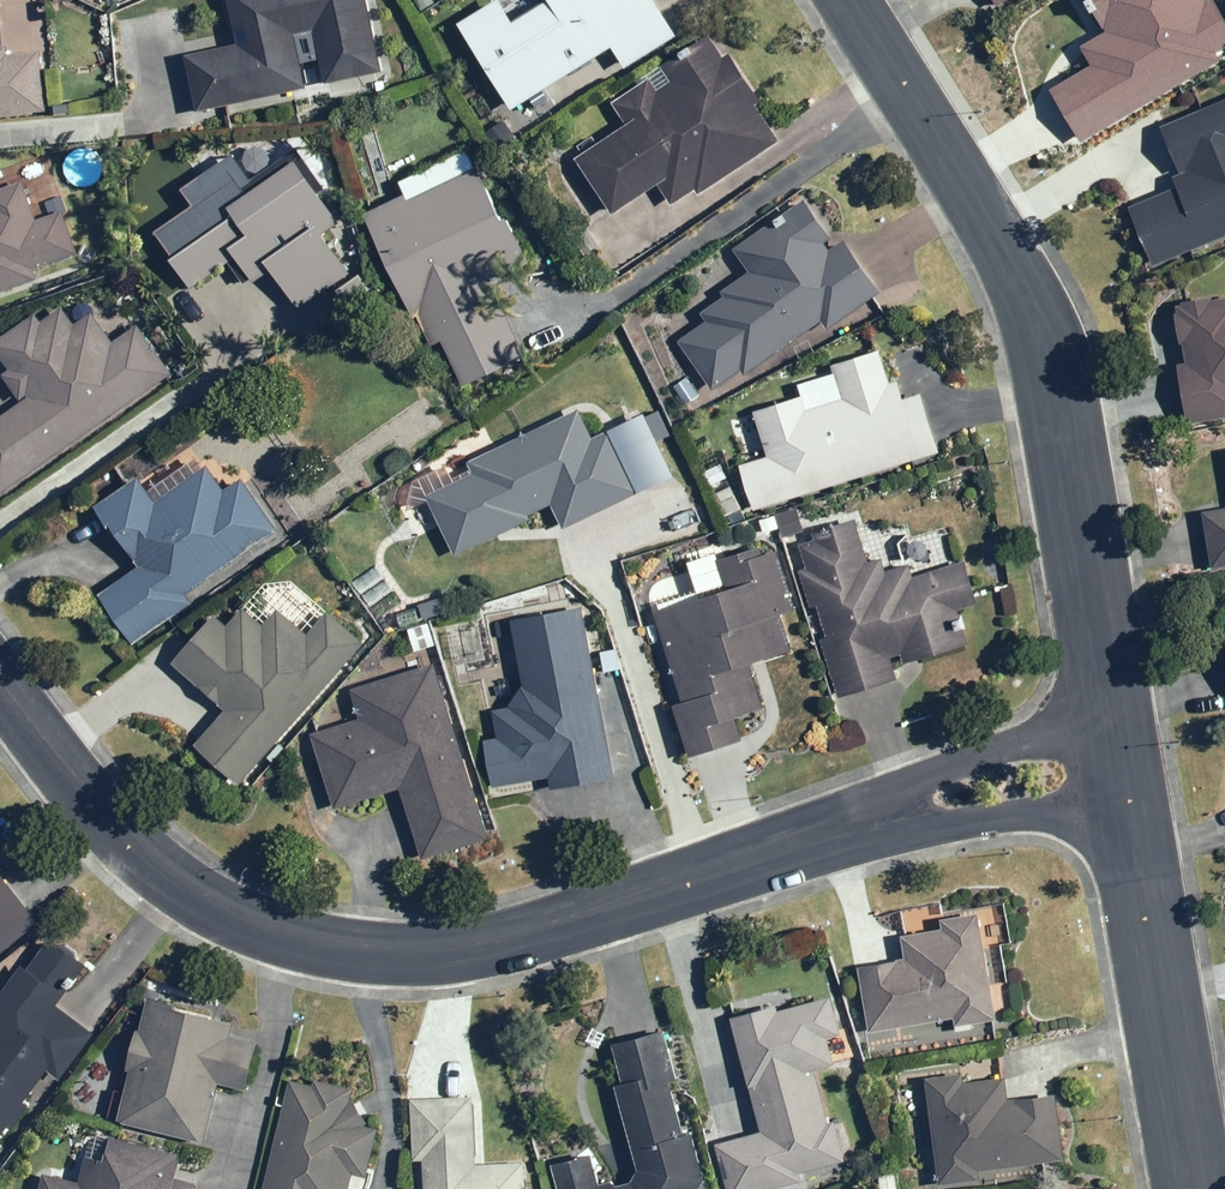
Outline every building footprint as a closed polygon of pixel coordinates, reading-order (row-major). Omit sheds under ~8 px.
[(249,47),(197,58),(209,114),(317,91),(311,65),(331,61),(337,86),(392,75),(376,0),(239,0),(249,47)] [(428,9),(444,0),(423,0),(428,9)] [(563,3),(526,27),(510,1),(470,25),(524,112),(625,51),(637,70),(689,38),(666,0),(561,0),(563,3)] [(1073,3),(1080,17),(1088,13),(1099,34),(1073,48),(1082,66),(1044,86),(1073,141),(1224,60),(1224,28),(1210,0),(1078,0),(1073,3)] [(53,112),(47,52),(16,55),(15,47),(12,47),(7,3),(0,4),(0,117),(53,112)] [(720,38),(671,69),(680,84),(666,93),(658,81),(621,105),(636,128),(586,160),(622,216),(667,187),(680,207),(704,192),(708,197),(790,144),(767,107),(774,103),(743,54),(734,60),(720,38)] [(1155,129),(1172,171),(1166,174),(1172,189),(1126,207),(1149,262),(1224,231),(1224,100),(1155,129)] [(512,122),(492,134),(505,155),(525,142),(512,122)] [(187,262),(183,265),(201,291),(238,265),(253,286),(262,279),(265,285),(282,273),(309,311),(360,276),(332,237),(351,225),(330,195),(335,191),(307,150),(260,182),(257,177),(249,182),(248,180),(168,235),(187,262)] [(534,358),(501,284),(542,265),(523,223),(517,226),(491,170),(421,202),(419,198),(375,218),(422,319),(426,317),(440,348),(452,342),(472,386),(534,358)] [(47,281),(43,270),(87,256),(72,213),(45,223),(32,184),(0,195),(0,297),(47,281)] [(41,201),(46,215),(61,210),(56,196),(41,201)] [(715,321),(685,341),(719,392),(748,372),(751,377),(831,323),(837,332),(891,296),(855,243),(841,252),(836,245),(844,240),(818,201),(744,251),(758,273),(730,292),(733,298),(710,313),(715,321)] [(1209,305),(1208,301),(1188,304),(1188,308),(1183,310),(1184,316),(1180,317),(1184,337),(1187,337),(1189,344),(1198,342),(1202,365),(1182,368),(1191,418),(1224,412),(1224,302),(1209,305)] [(0,424),(0,490),(5,497),(179,376),(145,327),(121,344),(100,314),(83,326),(71,309),(50,323),(45,315),(1,346),(18,371),(11,376),(29,401),(35,397),(36,399),(0,424)] [(809,399),(763,412),(776,459),(748,468),(761,511),(949,455),(932,396),(914,401),(909,383),(900,386),(891,355),(842,369),(852,401),(813,413),(809,399)] [(483,476),(436,498),(464,559),(541,522),(538,517),(560,506),(572,531),(649,495),(619,432),(601,441),(588,412),(478,464),(483,476)] [(195,596),(288,533),(251,480),(233,492),(216,467),(212,470),(206,460),(158,493),(149,480),(107,509),(131,545),(135,542),(152,567),(110,596),(144,644),(201,605),(195,596)] [(738,486),(714,494),(723,523),(747,514),(738,486)] [(1197,508),(1207,564),(1224,561),(1224,503),(1197,508)] [(781,518),(768,522),(772,534),(788,530),(790,539),(811,533),(804,508),(780,515),(781,518)] [(830,642),(848,700),(906,681),(899,659),(910,656),(914,670),(979,649),(968,613),(989,606),(976,562),(923,579),(919,566),(895,573),(891,562),(878,566),(865,522),(821,536),(824,544),(809,549),(816,572),(809,574),(820,610),(828,607),(838,640),(830,642)] [(664,615),(692,706),(684,709),(699,760),(753,743),(746,721),(774,712),(761,669),(804,656),(792,618),(808,613),(790,554),(775,558),(772,550),(727,564),(725,557),(698,565),(707,594),(668,606),(670,613),(664,615)] [(452,599),(427,607),(432,621),(456,613),(452,599)] [(234,712),(203,746),(248,786),(374,645),(339,614),(334,620),(311,600),(295,617),(288,611),(273,627),(253,609),(236,628),(226,619),(183,667),(234,712)] [(517,710),(501,713),(506,741),(493,743),(502,791),(557,780),(560,793),(625,780),(592,608),(520,622),(532,687),(517,710)] [(435,625),(416,631),(423,653),(443,647),(435,625)] [(501,841),(444,665),(436,667),(431,653),(394,665),(399,680),(361,692),(371,722),(321,737),(345,811),(409,790),(432,863),(501,841)] [(32,920),(0,878),(0,945),(32,920)] [(936,916),(937,926),(897,933),(900,955),(853,963),(864,1028),(949,1013),(952,1029),(968,1026),(967,1019),(991,1015),(973,910),(936,916)] [(3,1123),(7,1127),(26,1103),(19,1098),(42,1068),(55,1077),(90,1030),(51,1001),(82,961),(46,934),(22,967),(17,963),(0,985),(0,1127),(3,1123)] [(122,1066),(126,1067),(113,1116),(198,1138),(213,1080),(238,1086),(251,1038),(225,1032),(229,1018),(165,1001),(166,998),(145,993),(136,1028),(132,1027),(122,1066)] [(757,1129),(711,1142),(724,1188),(754,1188),(796,1177),(794,1170),(839,1157),(828,1118),(824,1119),(809,1066),(829,1060),(822,1034),(835,1030),(824,993),(774,1007),(772,1001),(725,1014),(757,1129)] [(611,1082),(624,1131),(604,1136),(616,1182),(612,1182),(606,1179),(593,1183),(586,1153),(547,1163),(554,1188),(694,1188),(691,1187),(698,1175),(685,1129),(677,1131),(663,1077),(672,1075),(660,1028),(608,1042),(618,1080),(611,1082)] [(920,1075),(934,1181),(975,1175),(974,1167),(1059,1156),(1050,1091),(1003,1097),(1000,1074),(957,1079),(956,1070),(920,1075)] [(361,1123),(361,1120),(348,1097),(343,1100),(347,1085),(309,1075),(307,1083),(286,1077),(258,1188),(343,1188),(348,1170),(361,1173),(373,1126),(361,1123)] [(419,1188),(520,1188),(519,1159),(471,1161),(468,1093),(407,1096),(410,1158),(417,1158),(419,1188)] [(189,1179),(169,1174),(174,1156),(171,1155),(172,1150),(88,1128),(73,1181),(39,1171),(34,1188),(186,1188),(189,1179)] [(878,1188),(895,1188),(891,1166),(874,1169),(878,1188)]
